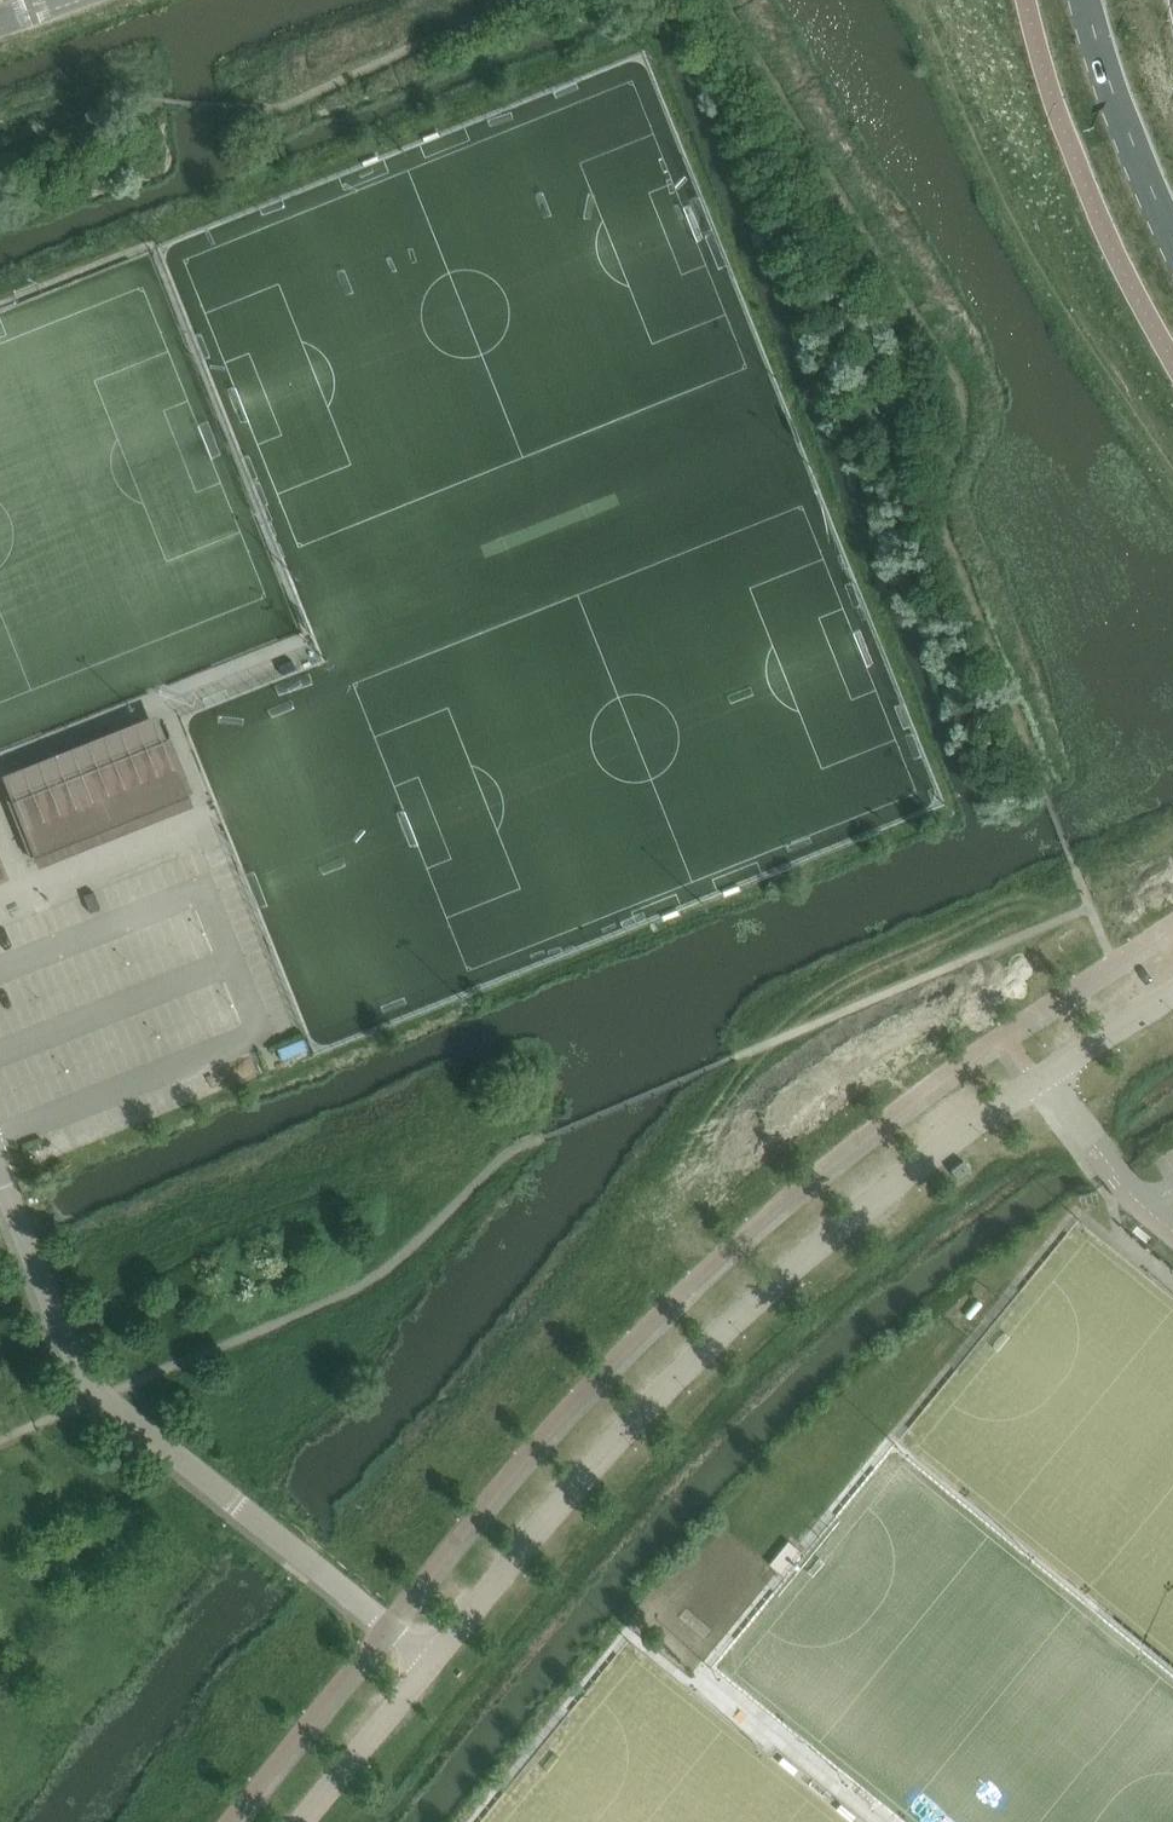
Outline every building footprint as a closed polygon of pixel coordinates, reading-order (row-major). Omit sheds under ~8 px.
[(165,714),(4,767),(36,862),(197,808),(165,714)] [(963,1161),(951,1171),(959,1182),(971,1172),(963,1161)] [(788,1542),(770,1564),(777,1571),(784,1576),(802,1554),(795,1548),(788,1542)]
